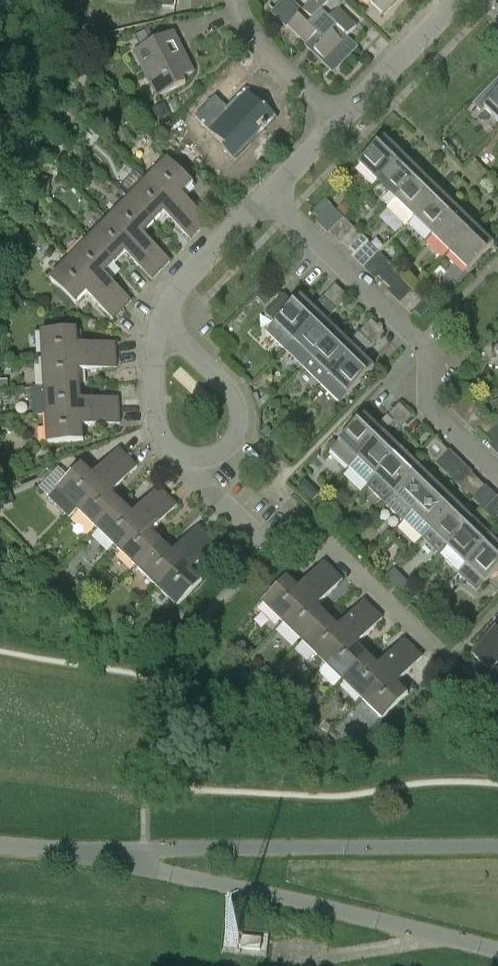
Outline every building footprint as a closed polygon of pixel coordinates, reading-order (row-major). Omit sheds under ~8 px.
[(274,13),(334,72),(358,47),(350,38),(358,30),(332,5),(336,0),(317,0),(304,13),(296,6),(283,4),(274,13)] [(383,16),(398,0),(367,0),(383,16)] [(173,32),(133,53),(157,99),(186,84),(183,79),(194,73),(173,32)] [(215,96),(195,117),(224,146),(222,148),(236,161),(278,118),(264,105),(262,107),(244,90),(227,108),(215,96)] [(484,108),(497,121),(497,94),(484,108)] [(156,120),(169,114),(164,104),(151,110),(156,120)] [(50,134),(43,142),(50,148),(57,140),(50,134)] [(402,157),(384,139),(359,165),(378,183),(402,157)] [(420,175),(402,157),(378,183),(396,200),(420,175)] [(208,222),(209,222),(182,196),(193,185),(167,160),(147,181),(199,232),(208,222)] [(46,191),(49,179),(36,175),(33,187),(46,191)] [(414,218),(438,192),(420,175),(396,200),(387,209),(405,227),(414,218)] [(128,201),(154,226),(164,215),(191,241),(199,232),(147,181),(128,201)] [(456,210),(438,192),(414,218),(432,235),(456,210)] [(312,213),(318,219),(330,206),(324,200),(312,213)] [(170,262),(144,237),(154,226),(128,201),(108,221),(161,272),(170,262)] [(336,209),(342,216),(350,208),(343,201),(336,209)] [(450,253),(475,228),(456,210),(432,235),(450,253)] [(161,272),(108,221),(89,242),(115,266),(126,256),(152,281),(161,272)] [(493,246),(475,228),(450,253),(468,271),(493,246)] [(343,243),(348,249),(361,236),(355,230),(343,243)] [(367,242),(361,236),(348,249),(355,255),(367,242)] [(115,266),(89,242),(70,262),(123,312),(132,302),(105,277),(115,266)] [(123,312),(70,262),(52,281),(61,290),(78,306),(87,296),(114,321),(123,312)] [(379,277),(385,284),(397,271),(391,265),(379,277)] [(403,277),(397,271),(385,284),(391,290),(403,277)] [(342,292),(335,285),(322,298),(329,305),(342,292)] [(260,294),(269,302),(276,294),(268,286),(260,294)] [(66,306),(71,300),(61,290),(55,295),(66,306)] [(336,311),(348,298),(342,292),(329,305),(330,306),(336,311)] [(274,324),(265,333),(285,352),(330,306),(329,305),(322,298),(312,309),(301,298),(294,305),(285,296),(266,315),(274,324)] [(421,319),(434,307),(427,300),(415,313),(421,319)] [(330,306),(285,352),(303,369),(338,334),(325,322),(336,311),(330,306)] [(377,327),(371,321),(359,333),(365,339),(377,327)] [(384,333),(377,327),(365,339),(372,346),(384,333)] [(43,361),(116,356),(115,343),(78,345),(77,330),(41,332),(43,361)] [(338,334),(303,369),(321,387),(356,352),(355,350),(365,339),(359,333),(349,344),(338,334)] [(356,352),(321,387),(340,406),(348,397),(375,370),(361,357),(372,346),(365,339),(355,350),(356,352)] [(44,389),(80,386),(79,371),(116,369),(116,356),(43,361),(44,389)] [(46,416),(118,412),(118,398),(81,401),(80,386),(44,389),(46,416)] [(461,389),(448,401),(455,408),(467,395),(461,389)] [(267,395),(259,403),(256,406),(260,410),(271,399),(267,395)] [(406,411),(399,404),(387,417),(394,423),(406,411)] [(406,411),(394,423),(400,430),(412,417),(406,411)] [(118,412),(46,416),(48,445),(83,443),(82,427),(119,425),(118,412)] [(339,441),(329,451),(350,470),(383,435),(394,423),(387,417),(377,428),(364,416),(339,441)] [(485,437),(497,424),(491,418),(479,431),(485,437)] [(485,437),(491,443),(497,436),(497,425),(497,424),(485,437)] [(368,487),(369,486),(376,478),(401,452),(383,435),(350,470),(368,487)] [(441,445),(435,439),(423,452),(430,458),(441,445)] [(448,451),(441,445),(430,458),(436,464),(448,451)] [(68,520),(76,511),(127,459),(117,450),(92,476),(81,465),(47,500),(68,520)] [(376,478),(369,486),(387,504),(420,470),(401,452),(376,478)] [(136,468),(127,459),(76,511),(96,530),(121,505),(110,494),(136,468)] [(404,523),(413,513),(438,488),(420,470),(387,504),(385,506),(404,523)] [(465,493),(478,480),(471,474),(459,487),(465,493)] [(485,487),(478,480),(465,493),(472,500),(485,487)] [(116,550),(167,498),(157,488),(131,515),(121,505),(96,530),(116,550)] [(456,505),(438,488),(413,513),(404,523),(422,540),(456,505)] [(176,507),(167,498),(116,550),(136,569),(161,544),(150,533),(176,507)] [(439,557),(449,548),(473,522),(456,505),(422,540),(439,557)] [(491,540),(473,522),(449,548),(439,557),(458,575),(491,540)] [(156,589),(206,537),(197,528),(171,554),(161,544),(136,569),(156,589)] [(216,546),(206,537),(156,589),(176,608),(201,583),(190,572),(216,546)] [(485,583),(497,570),(497,546),(491,540),(458,575),(476,592),(485,583)] [(262,604),(283,624),(336,569),(327,560),(298,589),(287,579),(262,604)] [(346,579),(336,569),(283,624),(303,644),(327,618),(317,608),(346,579)] [(327,618),(303,644),(295,652),(307,663),(315,655),(323,663),(376,608),(366,599),(338,628),(327,618)] [(342,682),(367,657),(357,647),(385,617),(376,608),(323,663),(342,682)] [(471,655),(489,673),(497,664),(497,627),(471,655)] [(377,667),(367,657),(342,682),(362,702),(415,647),(406,638),(377,667)] [(407,696),(396,685),(424,656),(415,647),(362,702),(382,722),(407,696)] [(245,655),(249,659),(254,653),(250,649),(245,655)] [(265,667),(261,672),(266,677),(270,673),(265,667)] [(320,728),(325,733),(329,728),(324,723),(320,728)] [(272,939),(250,936),(246,956),(269,960),(272,939)]
